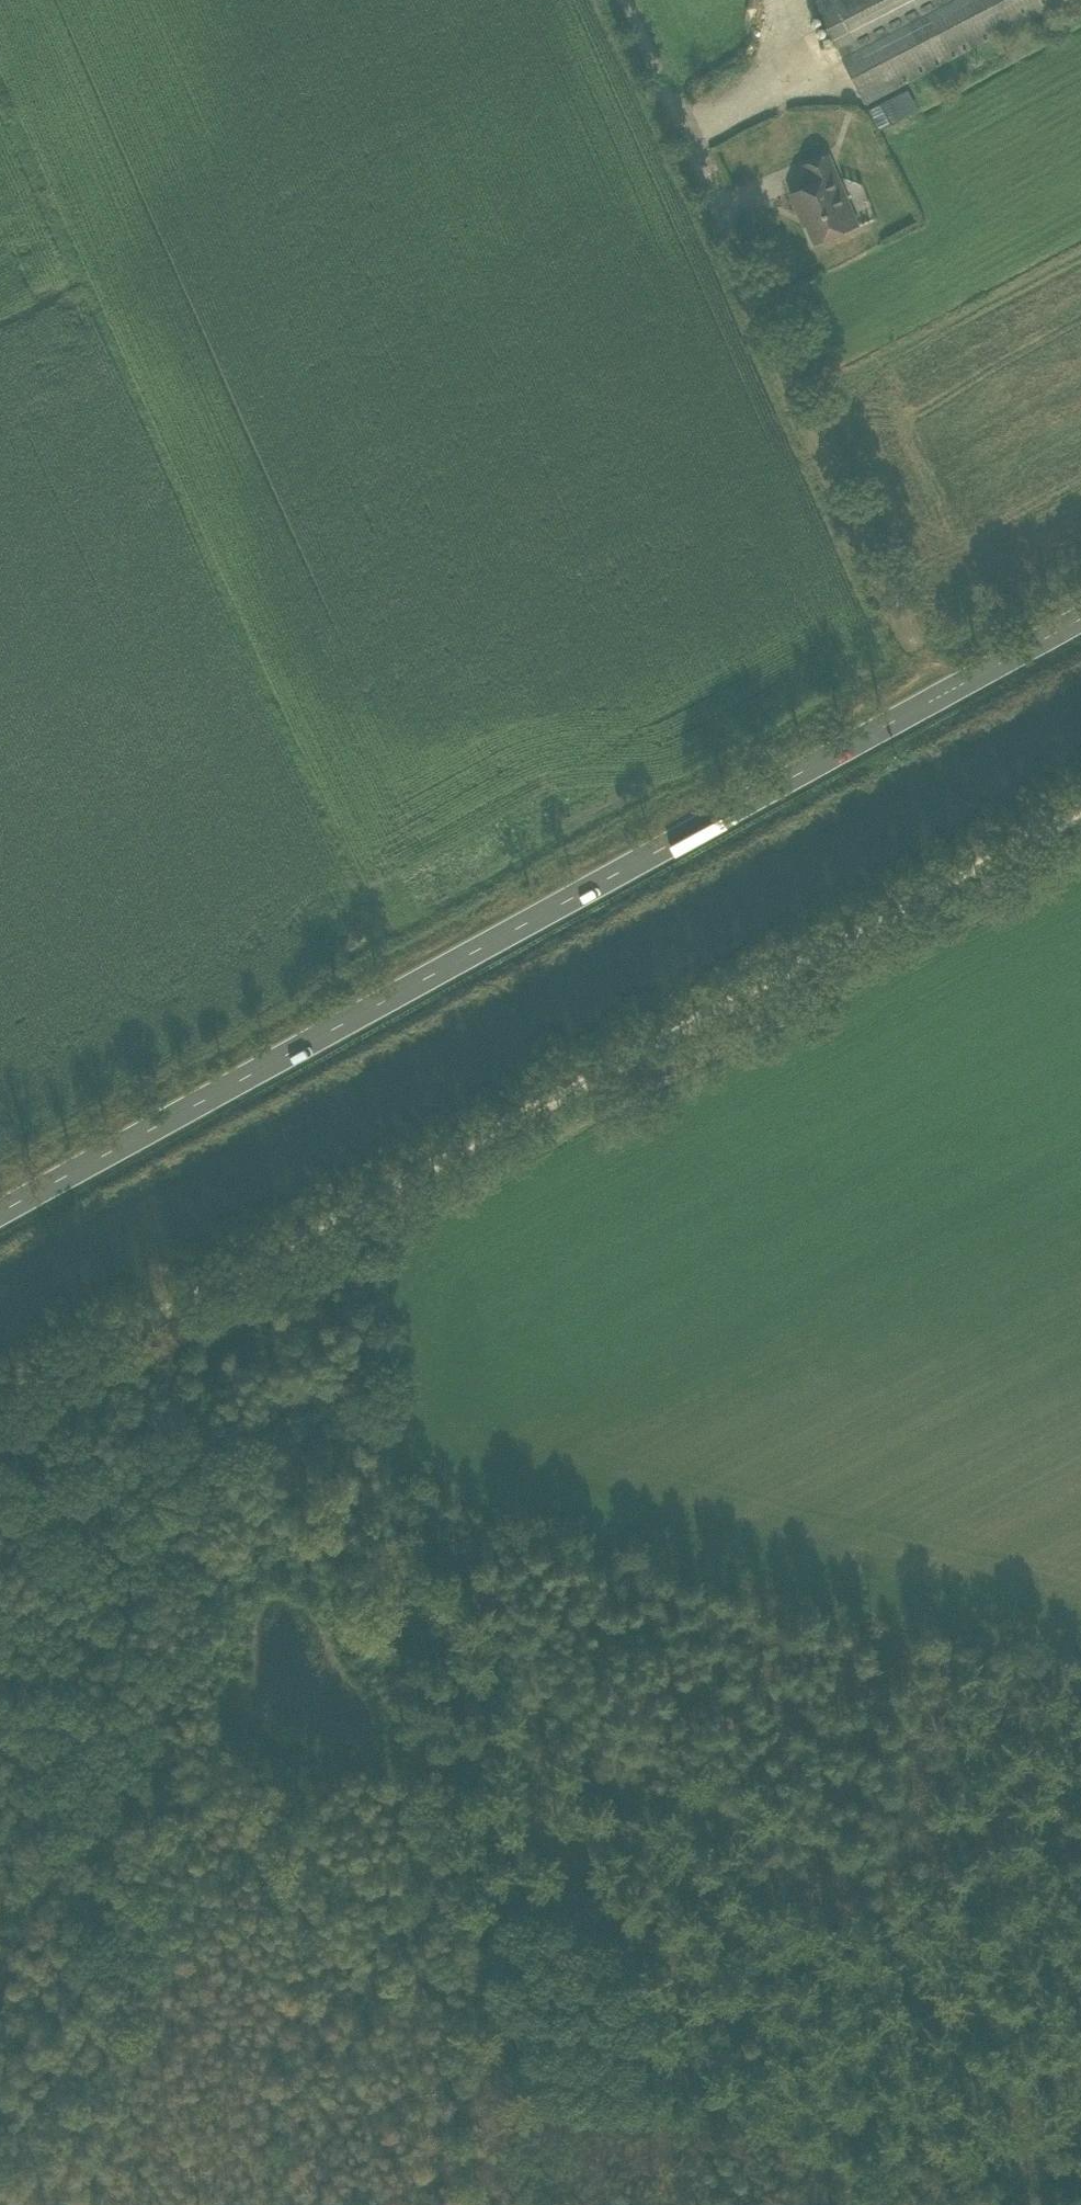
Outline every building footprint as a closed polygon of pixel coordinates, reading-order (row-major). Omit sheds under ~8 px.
[(815,3),(838,47),(839,46),(844,57),(843,57),(866,102),(1068,0),(820,0),(815,3)] [(868,107),(878,128),(918,108),(907,87),(868,107)] [(828,155),(805,165),(813,184),(791,193),(799,212),(802,211),(816,243),(852,227),(838,192),(843,190),(828,155)]
